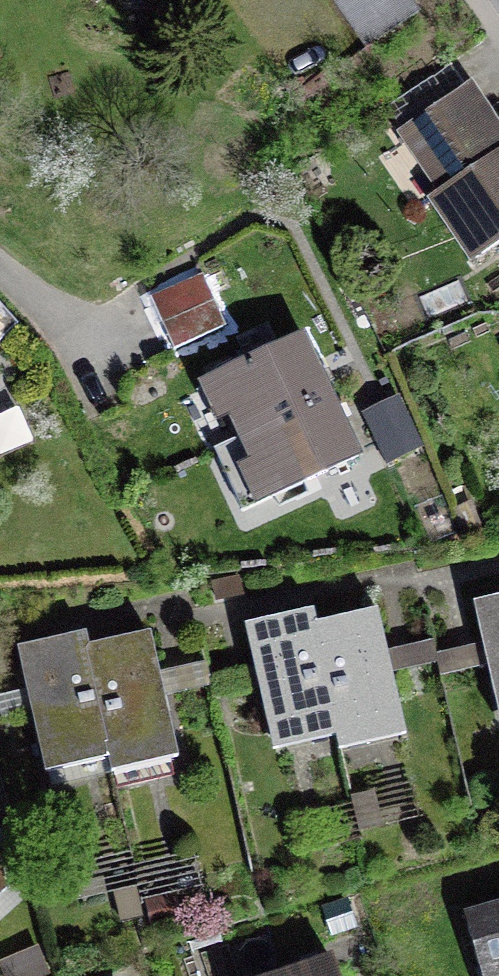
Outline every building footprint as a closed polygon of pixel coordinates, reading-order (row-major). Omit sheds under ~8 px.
[(348,20),(380,0),(335,0),(348,20)] [(433,178),(422,186),(466,250),(498,228),(498,115),(468,70),(394,121),(433,178)] [(162,323),(216,298),(204,272),(149,297),(162,323)] [(216,298),(162,323),(172,349),(228,324),(216,298)] [(14,322),(0,305),(0,334),(14,322)] [(227,416),(238,439),(336,393),(307,332),(194,385),(212,423),(227,416)] [(367,458),(336,393),(238,439),(248,461),(234,468),(255,511),(367,458)] [(396,396),(370,408),(392,457),(418,446),(396,396)] [(477,607),(498,708),(498,603),(477,607)] [(382,608),(317,624),(344,735),(348,749),(412,734),(382,608)] [(277,751),(344,735),(317,624),(314,611),(246,628),(277,751)] [(82,628),(14,643),(42,775),(111,761),(86,645),(82,628)] [(148,632),(86,645),(111,761),(112,767),(174,754),(148,632)] [(480,927),(496,975),(498,975),(498,921),(480,927)]
